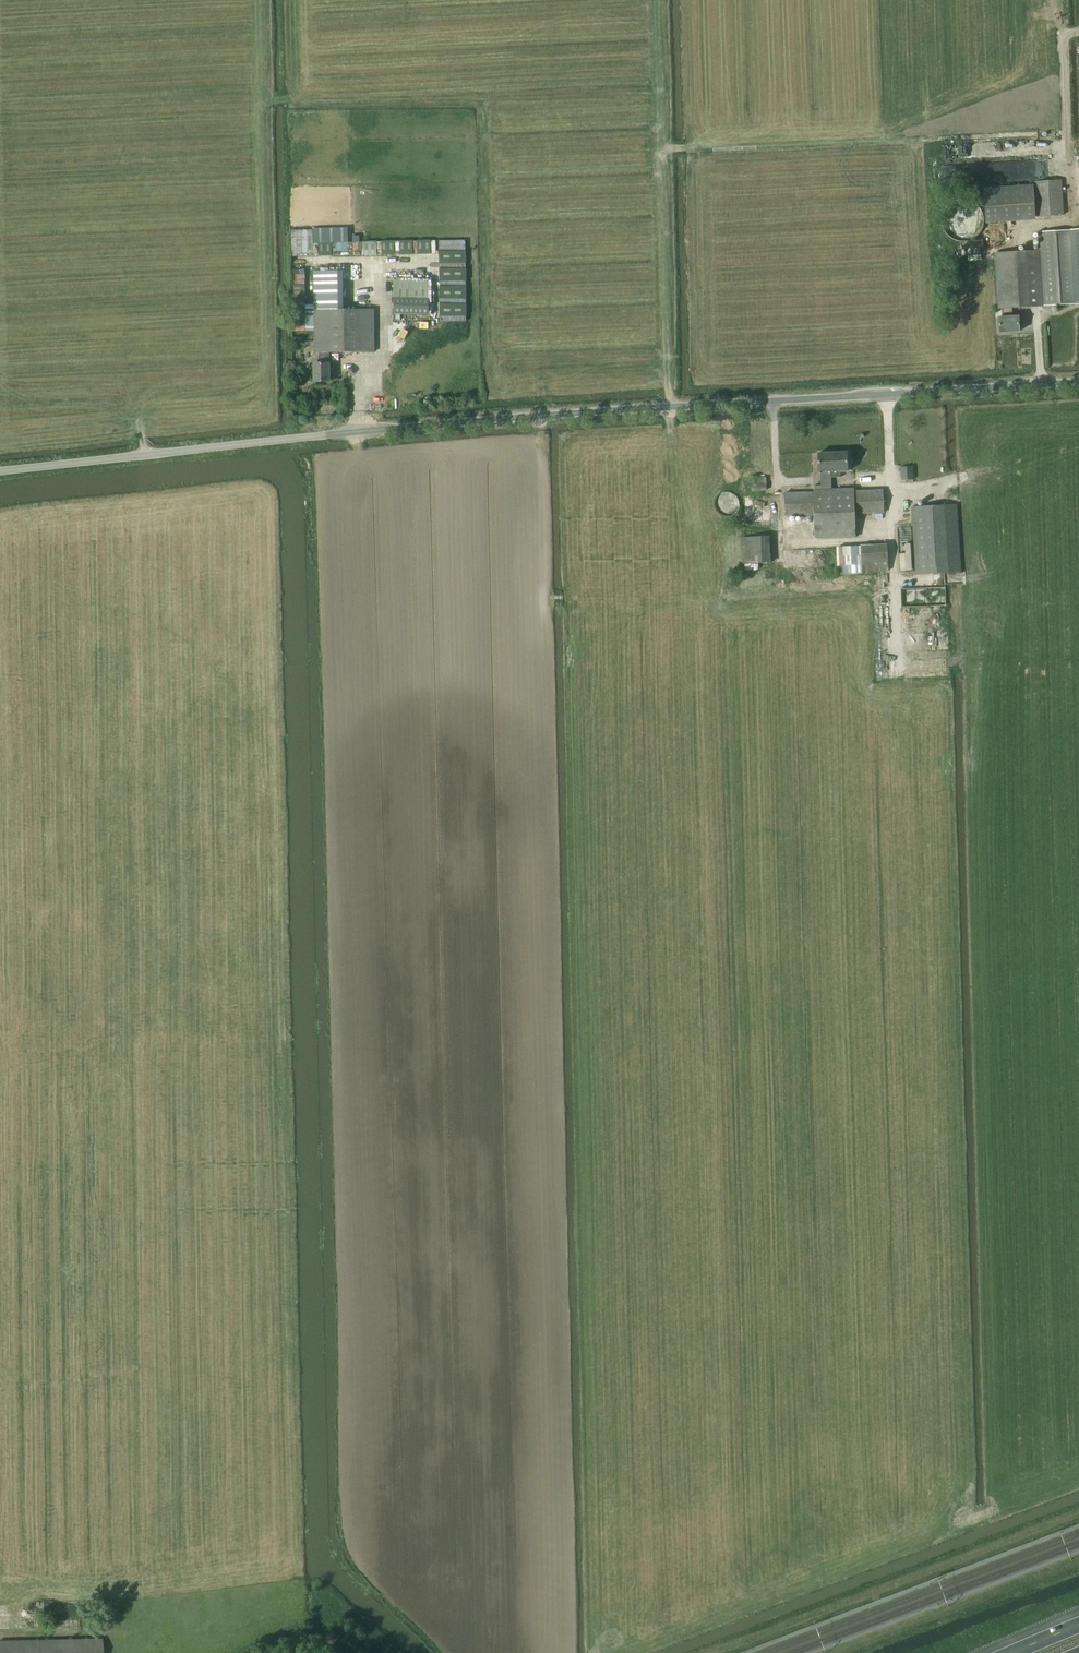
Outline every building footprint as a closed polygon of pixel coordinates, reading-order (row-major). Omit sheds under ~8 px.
[(1062,181),(1035,182),(1036,216),(1064,215),(1062,181)] [(1032,220),(1031,184),(980,187),(981,222),(1032,220)] [(1075,304),(1071,230),(1037,232),(1039,250),(994,253),(998,307),(998,309),(1002,309),(1002,317),(1013,317),(1012,308),(1028,307),(1075,304)] [(1071,230),(1075,304),(1078,304),(1078,230),(1074,230),(1071,230)] [(435,240),(290,243),(290,256),(435,253),(435,240)] [(429,315),(429,291),(393,290),(393,315),(429,315)] [(314,353),(319,352),(329,352),(375,352),(374,309),(314,310),(314,353)] [(1019,316),(1013,317),(1002,317),(999,317),(1000,332),(1019,331),(1019,316)] [(319,352),(320,363),(314,364),(314,381),(330,381),(330,363),(329,352),(319,352)] [(848,471),(848,452),(832,453),(833,471),(831,471),(831,477),(841,477),(840,471),(848,471)] [(815,539),(835,538),(833,489),(832,489),(831,477),(831,471),(833,471),(832,453),(819,453),(819,472),(821,472),(821,485),(814,486),(814,489),(813,489),(813,492),(785,492),(785,516),(814,516),(815,539)] [(913,467),(901,467),(901,480),(913,480),(913,467)] [(751,491),(765,491),(766,477),(751,476),(751,491)] [(855,488),(833,489),(835,538),(856,538),(855,514),(884,513),(883,489),(855,490),(855,488)] [(734,495),(722,498),(726,510),(737,507),(734,495)] [(957,505),(945,505),(911,507),(915,575),(949,573),(961,572),(957,505)] [(896,549),(903,548),(903,559),(910,559),(908,532),(896,532),(896,549)] [(768,563),(768,536),(742,536),(742,563),(768,563)] [(835,546),(836,574),(886,572),(885,544),(835,546)] [(942,606),(943,592),(916,590),(916,592),(910,592),(909,604),(942,606)] [(0,1640),(0,1652),(103,1652),(102,1638),(0,1640)]
